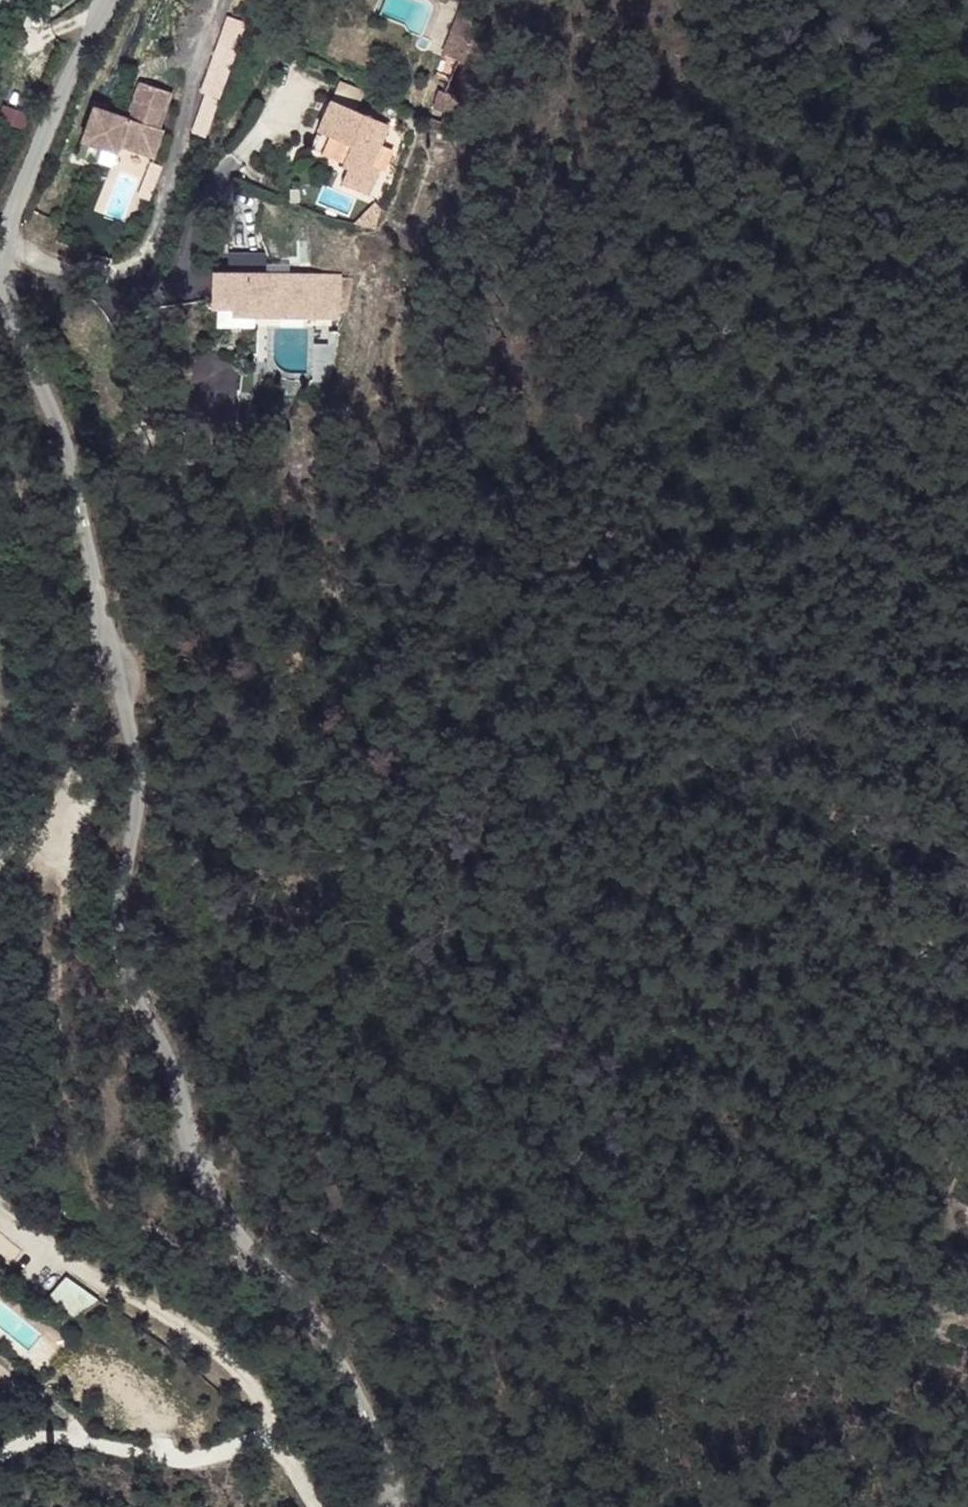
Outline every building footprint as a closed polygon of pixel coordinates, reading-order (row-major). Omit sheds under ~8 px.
[(235,41),(244,25),(231,18),(222,34),(235,41)] [(154,158),(164,130),(159,128),(172,93),(140,81),(127,117),(94,105),(81,140),(116,152),(119,146),(154,158)] [(389,125),(331,99),(318,131),(351,145),(342,165),(348,168),(341,183),(368,195),(379,169),(371,165),(389,125)] [(290,274),(289,263),(266,262),(266,273),(290,274)] [(339,311),(340,276),(290,274),(266,273),(212,272),(212,299),(219,299),(218,324),(252,326),(252,309),(339,311)] [(332,364),(332,359),(333,351),(333,347),(312,347),(310,371),(333,371),(332,364)]
